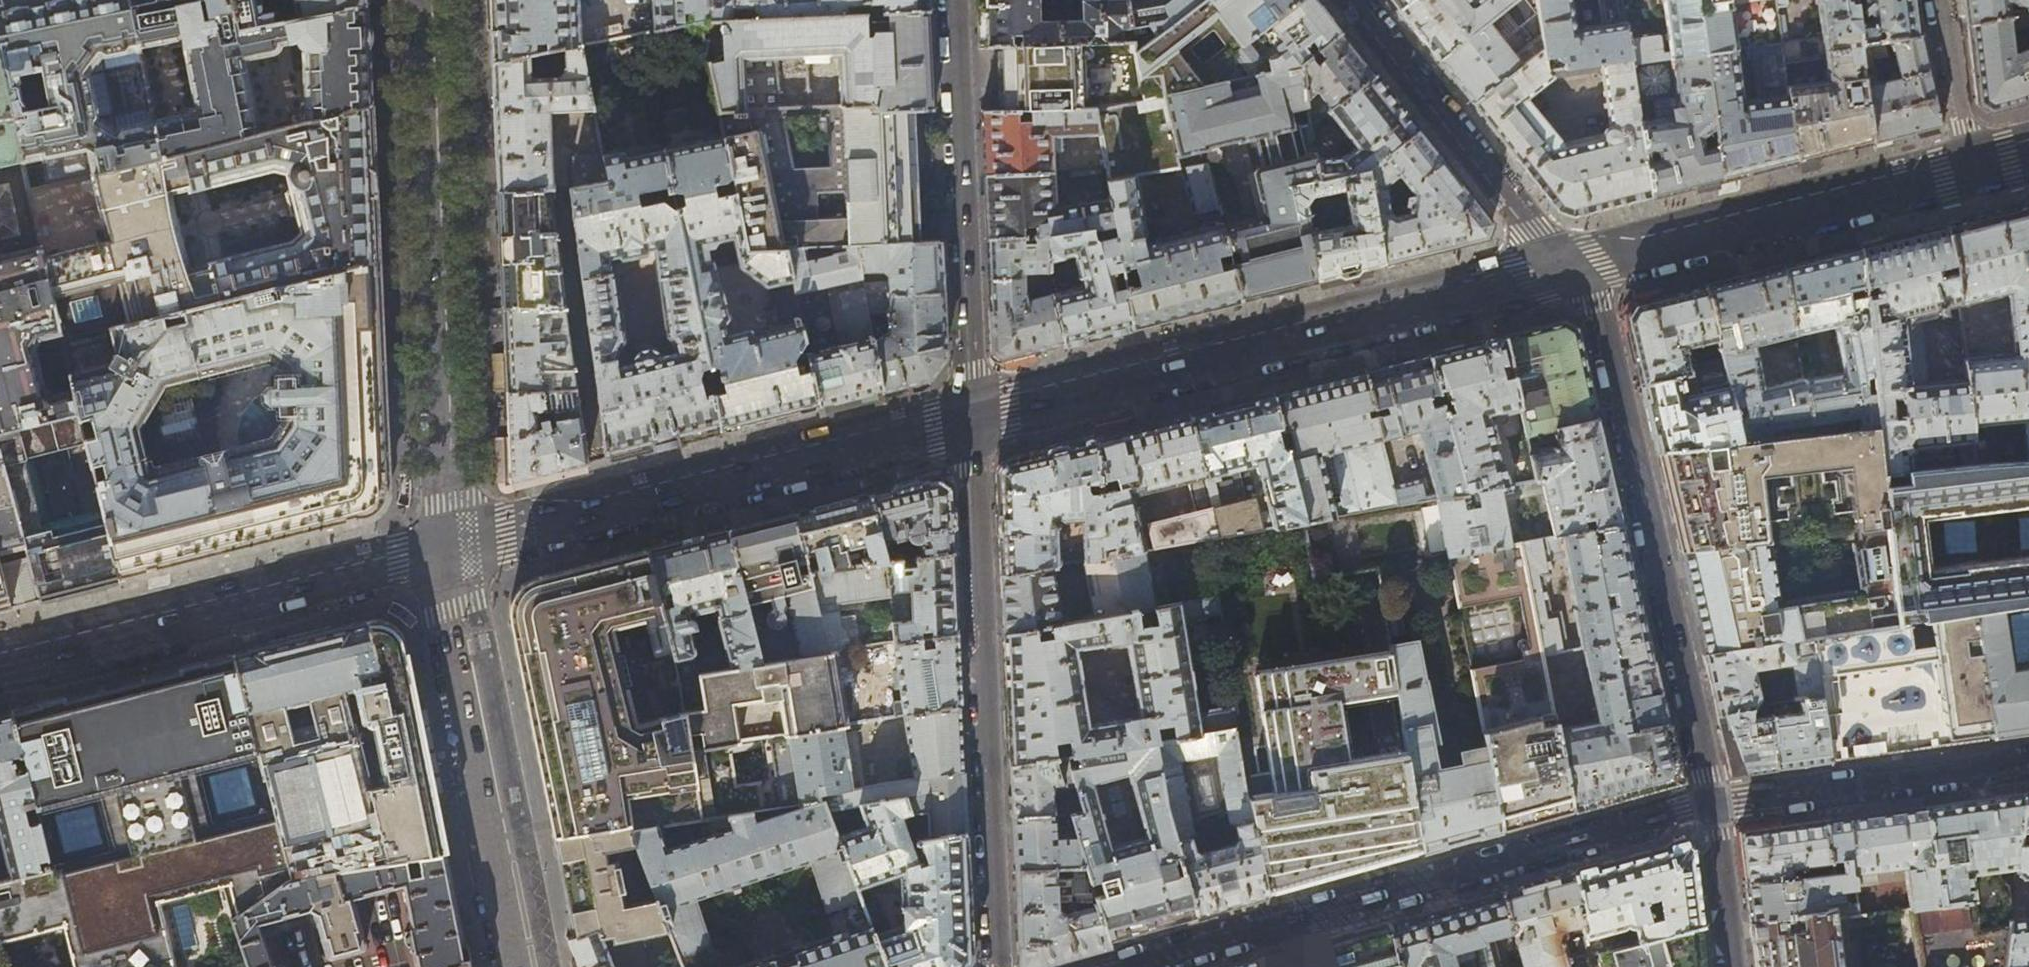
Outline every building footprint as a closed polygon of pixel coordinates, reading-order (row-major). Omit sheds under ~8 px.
[(24,160),(31,190),(158,158),(128,0),(0,0),(0,52),(24,160)] [(158,158),(258,133),(244,58),(273,54),(277,52),(279,51),(280,48),(281,47),(281,44),(281,42),(292,41),(293,43),(294,45),(297,48),(300,50),(303,50),(306,121),(371,105),(368,43),(366,5),(238,31),(231,0),(128,0),(158,158)] [(238,31),(366,5),(366,0),(231,0),(238,31)] [(492,62),(579,45),(577,0),(489,0),(492,62)] [(654,30),(700,21),(709,21),(710,21),(710,0),(652,0),(654,30)] [(710,21),(866,13),(887,12),(928,11),(928,0),(710,0),(710,21)] [(1036,0),(976,0),(977,17),(978,48),(1001,46),(1073,44),(1072,20),(1037,21),(1036,0)] [(1126,0),(1080,0),(1081,19),(1072,20),(1073,44),(1075,44),(1133,40),(1126,0)] [(1133,40),(1134,53),(1202,0),(1126,0),(1133,40)] [(1299,0),(1202,0),(1134,53),(1142,98),(1250,77),(1231,54),(1299,0)] [(1340,31),(1321,7),(1316,0),(1299,0),(1231,54),(1250,77),(1300,66),(1300,65),(1340,31)] [(1399,9),(1411,0),(1392,0),(1399,9)] [(1399,9),(1419,35),(1439,60),(1514,0),(1411,0),(1399,9)] [(1526,0),(1514,0),(1439,60),(1455,80),(1473,103),(1543,48),(1538,14),(1526,0)] [(1543,48),(1544,58),(1554,57),(1567,61),(1568,66),(1629,58),(1626,38),(1621,0),(1597,0),(1601,26),(1574,29),(1570,0),(1536,0),(1538,14),(1543,48)] [(1671,52),(1672,58),(1703,53),(1696,0),(1663,0),(1671,52)] [(1703,53),(1735,49),(1745,48),(1782,43),(1782,40),(1778,14),(1776,17),(1770,22),(1759,26),(1747,27),(1740,25),(1732,21),(1729,4),(1760,0),(1696,0),(1703,53)] [(1815,4),(1818,4),(1821,34),(1857,30),(1856,23),(1853,0),(1815,0),(1815,4)] [(1861,0),(1862,12),(1869,16),(1871,16),(1871,21),(1856,23),(1857,30),(1859,44),(1872,42),(1879,41),(1918,35),(1914,0),(1861,0)] [(2028,11),(2028,0),(1964,0),(1967,25),(2010,15),(2008,1),(2027,4),(2028,11)] [(928,11),(887,12),(888,30),(876,31),(872,27),(867,27),(866,13),(710,21),(709,21),(710,32),(720,31),(721,41),(703,38),(718,111),(873,106),(874,112),(913,110),(933,109),(930,57),(928,11)] [(2028,11),(2010,15),(1967,25),(1971,64),(1976,103),(1989,112),(2006,109),(2028,105),(2028,11)] [(1859,44),(1857,30),(1821,34),(1782,40),(1782,43),(1784,62),(1824,57),(1826,70),(1823,71),(1824,80),(1787,85),(1796,160),(1832,152),(1871,143),(1862,76),(1852,77),(1851,69),(1853,69),(1855,67),(1856,65),(1856,64),(1861,63),(1859,44)] [(1300,65),(1300,66),(1307,107),(1313,102),(1306,93),(1313,87),(1322,99),(1319,101),(1323,106),(1320,108),(1320,112),(1323,116),(1328,112),(1374,75),(1356,52),(1340,31),(1300,65)] [(1657,34),(1626,38),(1629,58),(1630,63),(1672,58),(1671,52),(1665,52),(1663,37),(1657,34)] [(1918,35),(1879,41),(1883,56),(1895,55),(1900,76),(1877,81),(1871,58),(1875,58),(1872,42),(1859,44),(1861,63),(1862,76),(1871,143),(1905,135),(1942,125),(1930,74),(1921,35),(1918,35)] [(1134,53),(1133,40),(1075,44),(1076,108),(1093,108),(1142,98),(1134,53)] [(1782,43),(1745,48),(1747,58),(1756,57),(1761,98),(1742,100),(1735,49),(1703,53),(1720,179),(1756,170),(1796,160),(1787,85),(1784,62),(1782,43)] [(1076,108),(1075,44),(1073,44),(1001,46),(1001,47),(1002,78),(1003,110),(1076,108)] [(580,45),(579,45),(492,62),(494,129),(497,191),(549,189),(553,189),(549,111),(592,109),(580,45)] [(1546,70),(1544,58),(1543,48),(1473,103),(1515,156),(1558,211),(1572,216),(1602,209),(1651,196),(1638,115),(1635,93),(1630,63),(1629,58),(1568,66),(1546,70)] [(0,52),(0,166),(24,160),(0,52)] [(1651,196),(1669,192),(1685,188),(1706,183),(1720,179),(1703,53),(1672,58),(1630,63),(1635,93),(1642,99),(1656,97),(1660,119),(1644,121),(1643,114),(1638,115),(1651,196)] [(1300,66),(1250,77),(1142,98),(1093,108),(1098,134),(1101,149),(1104,166),(1105,172),(1107,181),(1135,177),(1140,176),(1155,174),(1177,170),(1175,158),(1208,149),(1208,147),(1238,140),(1239,142),(1254,138),(1261,167),(1257,168),(1254,175),(1264,217),(1221,227),(1240,300),(1280,290),(1318,280),(1307,215),(1296,217),(1290,186),(1319,180),(1313,144),(1307,107),(1300,66)] [(1374,75),(1328,112),(1356,148),(1342,159),(1325,158),(1313,144),(1319,180),(1367,170),(1418,130),(1393,99),(1374,75)] [(306,121),(258,133),(158,158),(31,190),(63,340),(378,260),(376,219),(373,158),(371,105),(306,121)] [(916,177),(913,110),(874,112),(873,106),(718,111),(723,137),(731,176),(734,191),(746,251),(786,249),(855,245),(919,242),(916,177)] [(1098,134),(1093,108),(1076,108),(1003,110),(981,111),(982,141),(984,175),(1053,172),(1051,136),(1098,134)] [(1486,238),(1491,224),(1456,179),(1418,130),(1367,170),(1383,264),(1430,252),(1486,238)] [(723,137),(663,149),(672,192),(676,211),(707,364),(715,366),(718,366),(723,390),(712,393),(720,430),(768,418),(818,406),(801,322),(753,334),(751,328),(748,329),(748,328),(732,332),(714,260),(711,259),(709,260),(706,247),(713,246),(717,240),(732,237),(739,267),(765,286),(793,281),(786,249),(746,251),(734,191),(716,195),(714,186),(715,183),(726,181),(731,176),(723,137)] [(624,153),(623,152),(621,151),(602,155),(607,181),(571,187),(568,189),(606,458),(664,444),(720,430),(707,364),(676,211),(663,201),(659,202),(656,189),(664,187),(666,194),(672,192),(663,149),(625,157),(624,154),(624,153)] [(1098,166),(1104,166),(1101,149),(1093,151),(1096,167),(1098,166)] [(570,157),(571,187),(607,181),(602,155),(601,153),(570,157)] [(31,190),(24,160),(0,166),(0,434),(78,414),(63,340),(31,190)] [(1135,177),(1107,181),(1110,198),(1114,225),(1116,236),(1131,327),(1183,314),(1206,308),(1236,301),(1240,300),(1221,227),(1206,166),(1180,170),(1191,213),(1199,218),(1202,228),(1157,239),(1154,223),(1143,226),(1135,177)] [(1367,170),(1319,180),(1290,186),(1296,217),(1307,215),(1318,280),(1349,272),(1383,264),(1367,170)] [(1055,208),(1053,172),(984,175),(985,206),(987,238),(1047,236),(1097,228),(1114,225),(1110,198),(1055,208)] [(1155,174),(1140,176),(1141,182),(1155,180),(1155,174)] [(549,190),(549,189),(497,191),(500,246),(502,307),(565,306),(549,190)] [(1945,225),(1952,265),(1953,273),(1958,303),(2008,290),(2015,355),(2028,353),(2028,204),(1983,216),(1945,225)] [(1974,464),(1965,379),(1910,384),(1903,316),(1958,303),(1953,273),(1935,277),(1933,269),(1952,265),(1945,225),(1924,231),(1880,242),(1859,247),(1862,286),(1873,284),(1875,295),(1863,298),(1870,367),(1876,426),(1882,473),(1906,471),(1974,464)] [(1099,240),(1097,228),(1047,236),(1048,260),(1072,254),(1080,286),(1051,294),(1063,344),(1093,337),(1131,327),(1116,236),(1099,240)] [(1048,260),(1047,236),(987,238),(988,264),(990,321),(992,352),(1002,359),(1028,353),(1063,344),(1051,294),(1049,286),(1036,289),(1038,297),(1024,301),(1022,272),(1048,271),(1048,260)] [(919,242),(855,245),(859,272),(882,271),(887,275),(888,287),(883,287),(883,293),(888,293),(941,292),(940,270),(939,241),(919,242)] [(859,272),(855,245),(786,249),(793,281),(801,322),(818,406),(849,398),(881,390),(872,341),(868,316),(863,294),(859,272)] [(1813,259),(1782,267),(1794,334),(1833,324),(1841,372),(1870,367),(1863,298),(1862,286),(1859,247),(1813,259)] [(381,311),(378,260),(63,340),(78,414),(120,581),(179,566),(237,552),(257,547),(327,529),(345,525),(359,521),(364,520),(369,518),(374,516),(378,513),(381,510),(384,506),(386,501),(388,497),(389,490),(388,482),(389,482),(386,426),(381,311)] [(1740,277),(1704,286),(1717,341),(1721,359),(1723,366),(1726,377),(1757,369),(1753,345),(1794,334),(1782,267),(1740,277)] [(1704,286),(1662,297),(1635,303),(1633,304),(1625,318),(1631,344),(1640,384),(1723,366),(1721,359),(1704,364),(1705,365),(1696,366),(1695,359),(1686,360),(1685,354),(1686,352),(1687,351),(1687,348),(1717,341),(1704,286)] [(1635,303),(1662,297),(1660,290),(1633,297),(1635,303)] [(888,293),(883,293),(863,294),(868,316),(889,312),(890,334),(887,338),(872,341),(881,390),(892,387),(902,385),(896,357),(925,349),(942,361),(944,358),(943,329),(941,292),(888,293)] [(1236,301),(1206,308),(1208,315),(1237,307),(1236,301)] [(577,389),(565,306),(502,307),(504,353),(506,391),(577,389)] [(1540,327),(1503,337),(1520,407),(1526,436),(1539,433),(1540,443),(1559,439),(1557,428),(1598,419),(1586,369),(1577,330),(1564,321),(1540,327)] [(1466,346),(1428,355),(1464,493),(1499,487),(1509,485),(1503,460),(1502,459),(1500,458),(1497,458),(1486,413),(1491,413),(1520,407),(1503,337),(1466,346)] [(929,378),(942,361),(925,349),(896,357),(902,385),(915,382),(929,378)] [(506,391),(504,353),(493,353),(495,391),(506,391)] [(2015,355),(1963,359),(1965,379),(1974,464),(2028,461),(2028,353),(2015,355)] [(1398,363),(1364,371),(1381,439),(1419,430),(1434,491),(1427,492),(1424,479),(1393,486),(1397,506),(1437,499),(1464,493),(1428,355),(1398,363)] [(1733,406),(1726,377),(1723,366),(1640,384),(1648,416),(1656,452),(1742,442),(1736,417),(1733,406)] [(1876,426),(1870,367),(1841,372),(1802,379),(1812,434),(1831,431),(1829,420),(1840,418),(1842,429),(1876,426)] [(1761,389),(1757,369),(1726,377),(1733,406),(1742,404),(1745,415),(1736,417),(1742,442),(1812,434),(1802,379),(1761,389)] [(1381,439),(1364,371),(1329,380),(1322,382),(1272,394),(1303,523),(1326,519),(1397,506),(1393,486),(1381,439)] [(587,463),(577,389),(506,391),(507,409),(508,437),(508,445),(510,482),(523,479),(538,475),(559,470),(571,467),(587,463)] [(1219,537),(1303,523),(1272,394),(1232,404),(1188,415),(1203,476),(1211,507),(1219,537)] [(0,434),(0,448),(41,601),(75,592),(120,581),(78,414),(0,434)] [(1142,426),(1133,429),(1096,438),(1095,438),(1098,486),(1111,483),(1112,490),(1099,493),(1102,557),(1143,550),(1140,538),(1130,495),(1203,476),(1188,415),(1142,426)] [(1611,475),(1598,419),(1557,428),(1559,439),(1540,443),(1528,446),(1533,469),(1536,480),(1536,482),(1537,481),(1542,483),(1554,536),(1589,530),(1623,524),(1611,475)] [(1096,438),(1133,429),(1131,421),(1095,430),(1096,438)] [(1876,426),(1842,429),(1831,431),(1812,434),(1742,442),(1656,452),(1669,507),(1679,553),(1887,526),(1883,484),(1882,473),(1876,426)] [(508,445),(508,437),(497,438),(498,483),(509,483),(510,482),(508,445)] [(1098,486),(1095,438),(1043,451),(1005,460),(996,472),(1000,542),(1001,575),(1059,564),(1083,560),(1102,557),(1099,493),(1098,486)] [(10,609),(19,606),(41,601),(0,448),(0,570),(10,609)] [(1883,484),(1887,526),(1896,611),(1919,608),(1920,620),(1973,611),(2028,603),(2028,461),(1974,464),(1906,471),(1907,482),(1883,484)] [(1516,484),(1536,480),(1533,469),(1517,472),(1515,473),(1514,475),(1516,484)] [(538,475),(523,479),(525,486),(561,477),(559,470),(538,475)] [(870,495),(883,544),(895,541),(900,558),(952,550),(951,525),(949,485),(938,478),(910,485),(870,495)] [(1510,545),(1499,487),(1464,493),(1437,499),(1447,557),(1448,556),(1510,545)] [(852,499),(794,514),(805,561),(808,570),(883,560),(887,560),(885,554),(883,544),(870,495),(852,499)] [(1208,539),(1219,537),(1211,507),(1146,525),(1147,530),(1145,533),(1146,536),(1140,538),(1143,550),(1208,539)] [(768,521),(728,531),(746,604),(783,594),(799,657),(828,652),(808,572),(798,574),(796,563),(805,561),(794,514),(768,521)] [(1332,554),(1326,519),(1303,523),(1315,580),(1394,566),(1391,543),(1332,554)] [(1303,523),(1219,537),(1208,539),(1217,597),(1217,602),(1315,585),(1314,581),(1315,581),(1315,580),(1303,523)] [(1640,597),(1623,524),(1589,530),(1602,600),(1609,599),(1608,594),(1613,594),(1615,604),(1604,607),(1616,669),(1655,660),(1640,597)] [(1692,610),(1703,655),(1786,642),(1812,637),(1898,623),(1896,611),(1887,526),(1679,553),(1692,610)] [(1602,600),(1589,530),(1554,536),(1520,543),(1542,656),(1567,651),(1560,612),(1550,614),(1542,577),(1552,575),(1549,562),(1566,558),(1576,609),(1574,609),(1581,648),(1584,648),(1597,722),(1557,729),(1572,811),(1621,797),(1683,780),(1677,755),(1669,722),(1628,729),(1622,699),(1620,688),(1616,669),(1604,607),(1602,600)] [(760,663),(746,604),(728,531),(687,541),(647,551),(669,642),(678,676),(698,673),(760,663)] [(1520,543),(1510,545),(1448,556),(1485,746),(1503,830),(1539,820),(1572,811),(1557,729),(1542,656),(1520,543)] [(851,615),(839,616),(837,601),(854,599),(888,594),(887,588),(911,587),(912,612),(908,613),(906,607),(890,609),(894,642),(956,632),(955,617),(954,596),(952,550),(900,558),(897,558),(887,560),(883,560),(808,570),(808,572),(828,652),(833,651),(857,648),(851,615)] [(1152,601),(1143,550),(1102,557),(1083,560),(1094,619),(1154,608),(1152,601)] [(687,731),(684,713),(637,721),(620,654),(669,642),(647,551),(596,564),(542,577),(541,576),(538,577),(539,578),(532,580),(525,584),(518,589),(514,596),(511,604),(510,613),(511,621),(510,621),(511,628),(512,628),(514,636),(515,642),(514,642),(516,652),(517,651),(520,666),(519,667),(519,669),(521,669),(524,683),(522,684),(523,687),(524,686),(527,701),(526,701),(526,704),(528,704),(529,709),(531,718),(529,719),(530,721),(531,721),(534,736),(533,736),(533,739),(535,739),(538,753),(536,753),(537,756),(538,756),(541,771),(540,771),(540,774),(542,774),(543,781),(545,788),(543,788),(544,791),(545,791),(548,805),(547,806),(547,809),(549,808),(554,836),(629,824),(628,822),(629,822),(627,797),(696,784),(687,731)] [(1060,570),(1059,564),(1001,575),(1002,602),(1004,634),(1070,623),(1069,618),(1059,619),(1050,571),(1060,570)] [(10,609),(0,570),(0,611),(10,609)] [(1220,615),(1217,602),(1217,597),(1181,603),(1180,604),(1183,622),(1220,615)] [(1973,611),(1989,719),(1992,738),(2028,733),(2028,603),(1973,611)] [(1180,604),(1154,608),(1094,619),(1070,623),(1004,634),(1005,668),(1008,732),(1010,765),(1067,756),(1155,741),(1202,734),(1199,714),(1232,708),(1228,680),(1194,686),(1183,622),(1180,604)] [(1870,742),(1871,747),(1922,740),(1949,736),(1948,724),(1989,719),(1973,611),(1920,620),(1898,623),(1812,637),(1822,699),(1828,753),(1840,751),(1845,751),(1845,745),(1849,744),(1870,742)] [(319,733),(293,739),(296,752),(260,761),(289,878),(405,860),(417,858),(446,853),(440,821),(422,729),(408,658),(405,643),(403,637),(401,634),(399,631),(397,628),(391,624),(384,621),(380,620),(376,620),(373,620),(366,622),(383,683),(311,701),(319,733)] [(249,651),(234,655),(260,761),(296,752),(293,739),(319,733),(311,701),(383,683),(366,622),(351,626),(351,624),(345,626),(284,641),(249,650),(249,651)] [(958,672),(956,632),(894,642),(903,700),(892,702),(894,716),(905,715),(959,705),(958,672)] [(1812,637),(1786,642),(1791,664),(1792,671),(1798,703),(1822,699),(1812,637)] [(1391,646),(1397,690),(1420,834),(1422,849),(1422,852),(1463,841),(1503,830),(1485,746),(1460,751),(1462,763),(1436,769),(1431,742),(1437,740),(1425,681),(1423,681),(1416,640),(1391,646)] [(1786,642),(1703,655),(1710,687),(1717,715),(1725,715),(1766,708),(1798,703),(1792,671),(1753,676),(1751,669),(1791,664),(1786,642)] [(845,724),(833,651),(828,652),(799,657),(760,663),(698,673),(703,708),(683,711),(684,713),(687,731),(700,730),(703,746),(739,741),(733,704),(777,697),(783,734),(843,724),(845,724)] [(12,711),(23,756),(26,767),(35,806),(39,825),(48,861),(50,870),(39,873),(10,880),(0,882),(0,966),(250,966),(233,919),(289,878),(260,761),(234,655),(175,670),(66,697),(12,711)] [(1662,693),(1655,660),(1616,669),(1620,688),(1628,687),(1628,691),(1633,691),(1634,697),(1622,699),(1628,729),(1669,722),(1662,693)] [(1397,690),(1233,716),(1234,729),(1267,895),(1322,879),(1318,851),(1364,843),(1402,837),(1420,834),(1397,690)] [(1828,753),(1822,699),(1798,703),(1766,708),(1775,769),(1803,765),(1830,761),(1828,753)] [(962,749),(959,705),(905,715),(915,778),(852,788),(854,805),(858,804),(905,796),(912,817),(920,839),(966,832),(962,749)] [(1775,769),(1766,708),(1725,715),(1746,773),(1759,771),(1775,769)] [(10,880),(39,873),(38,864),(48,861),(39,825),(27,827),(23,808),(35,806),(26,767),(7,772),(6,770),(5,770),(4,769),(2,769),(0,762),(23,756),(12,711),(0,714),(0,841),(10,880)] [(1746,773),(1725,715),(1717,715),(1720,728),(1730,775),(1739,774),(1746,773)] [(846,746),(843,724),(783,734),(770,736),(776,780),(775,780),(774,781),(773,782),(773,784),(772,785),(775,803),(776,803),(777,805),(780,805),(780,807),(824,801),(826,809),(854,805),(852,788),(849,769),(850,769),(847,748),(846,745),(846,746)] [(1234,729),(1202,734),(1155,741),(1164,803),(1196,914),(1267,895),(1234,729)] [(1147,928),(1196,914),(1164,803),(1155,741),(1067,756),(1075,785),(1082,810),(1070,814),(1086,866),(1108,938),(1147,928)] [(1067,756),(1010,765),(1011,790),(1012,817),(1053,815),(1052,793),(1075,785),(1067,756)] [(2022,794),(2014,852),(2016,865),(2017,873),(2022,876),(2028,875),(2028,793),(2022,794)] [(2022,794),(1979,800),(1924,807),(1938,904),(1911,908),(1919,966),(2002,966),(2007,919),(2005,922),(2004,914),(2011,906),(2008,885),(1999,879),(1998,868),(2016,865),(2014,852),(2022,794)] [(904,869),(918,864),(903,820),(912,817),(905,796),(858,804),(866,827),(837,836),(858,889),(894,876),(897,885),(898,886),(899,887),(901,887),(902,887),(904,886),(904,869)] [(709,949),(712,948),(695,898),(754,879),(809,860),(827,910),(840,905),(848,929),(870,922),(858,889),(837,836),(826,809),(824,801),(699,819),(704,835),(665,849),(657,826),(639,829),(631,830),(636,845),(643,864),(648,880),(656,899),(668,930),(682,966),(715,966),(709,949)] [(1877,814),(1825,821),(1830,859),(1847,857),(1850,873),(1852,873),(1855,886),(1877,883),(1876,870),(1905,866),(1911,908),(1938,904),(1924,807),(1877,814)] [(1054,847),(1053,815),(1012,817),(1013,841),(1014,870),(1086,866),(1070,814),(1058,815),(1067,846),(1054,847)] [(1831,872),(1830,859),(1825,821),(1775,828),(1739,833),(1742,857),(1745,882),(1790,877),(1789,868),(1824,863),(1826,873),(1831,872)] [(601,936),(611,935),(613,941),(668,930),(656,899),(622,904),(620,890),(623,890),(618,859),(608,860),(606,850),(636,845),(631,830),(629,824),(554,836),(563,881),(574,932),(567,936),(577,963),(579,966),(613,966),(601,936)] [(904,886),(904,927),(875,937),(886,966),(967,966),(972,960),(971,940),(967,865),(966,832),(920,839),(919,839),(927,861),(918,864),(904,869),(904,886)] [(1609,862),(1574,872),(1582,910),(1578,911),(1581,924),(1584,937),(1583,937),(1584,941),(1587,956),(1597,953),(1696,927),(1702,925),(1697,882),(1693,843),(1689,840),(1658,849),(1609,862)] [(289,878),(233,919),(250,966),(277,966),(276,963),(274,963),(261,924),(310,912),(316,915),(326,956),(331,959),(363,951),(366,945),(355,899),(403,886),(411,926),(410,926),(414,949),(413,949),(417,966),(470,966),(470,963),(471,963),(467,943),(464,943),(459,915),(446,853),(417,858),(419,868),(406,870),(405,860),(289,878)] [(1847,857),(1830,859),(1831,872),(1826,873),(1790,877),(1745,882),(1747,902),(1749,918),(1822,909),(1820,892),(1855,888),(1855,886),(1852,873),(1850,873),(1847,857)] [(1086,866),(1014,870),(1016,913),(1019,966),(1031,966),(1065,958),(1110,945),(1108,938),(1086,866)] [(1512,929),(1512,931),(1513,931),(1523,966),(1551,966),(1572,961),(1570,956),(1568,957),(1561,929),(1581,924),(1578,911),(1582,910),(1574,872),(1529,885),(1501,892),(1512,929)] [(1512,929),(1501,892),(1442,909),(1389,923),(1391,930),(1399,966),(1454,966),(1450,951),(1473,945),(1478,966),(1502,966),(1493,935),(1512,929)] [(1834,907),(1834,908),(1836,918),(1859,915),(1857,904),(1834,907)] [(1835,919),(1836,919),(1836,918),(1834,908),(1822,909),(1749,918),(1755,965),(1755,966),(1841,966),(1835,919)] [(1887,911),(1859,915),(1864,945),(1891,942),(1887,911)] [(2024,916),(2009,918),(2007,919),(2002,966),(2028,966),(2028,919),(2024,916)] [(735,966),(886,966),(875,937),(870,922),(848,929),(792,948),(793,949),(774,955),(774,954),(735,966)] [(1600,966),(1700,966),(1700,963),(1696,927),(1597,953),(1600,966)] [(1326,948),(1332,966),(1399,966),(1391,930),(1359,939),(1326,948)] [(1258,959),(1260,966),(1332,966),(1326,948),(1324,941),(1289,951),(1258,959)] [(1575,943),(1579,958),(1587,956),(1584,941),(1575,943)]
